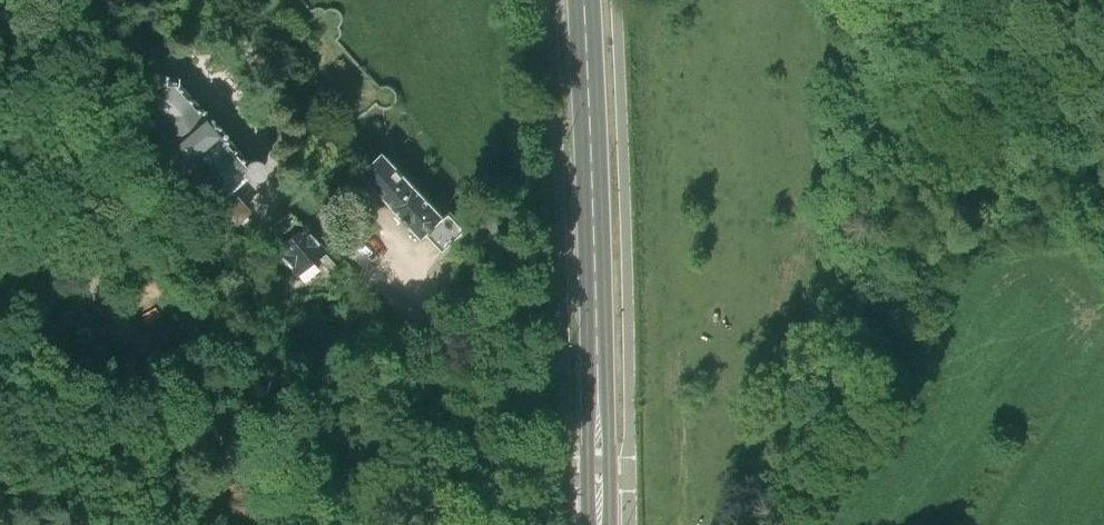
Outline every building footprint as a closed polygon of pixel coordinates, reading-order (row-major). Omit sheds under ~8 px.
[(229,194),(246,179),(247,180),(249,181),(250,182),(252,183),(255,183),(256,182),(258,182),(259,181),(261,180),(262,178),(263,177),(265,174),(265,171),(265,169),(264,168),(263,166),(262,165),(261,164),(260,163),(258,162),(256,161),(253,161),(251,161),(249,162),(247,163),(219,131),(226,125),(215,114),(209,119),(172,79),(145,103),(148,106),(141,112),(166,140),(149,155),(173,182),(188,169),(219,203),(219,202),(238,223),(248,215),(229,194)] [(384,156),(362,176),(422,239),(425,237),(443,219),(384,156)] [(291,213),(264,237),(298,276),(300,275),(307,284),(321,271),(314,263),(326,252),(291,213)] [(448,215),(443,219),(425,237),(441,254),(464,233),(448,215)] [(139,389),(142,369),(78,359),(74,378),(139,389)]
